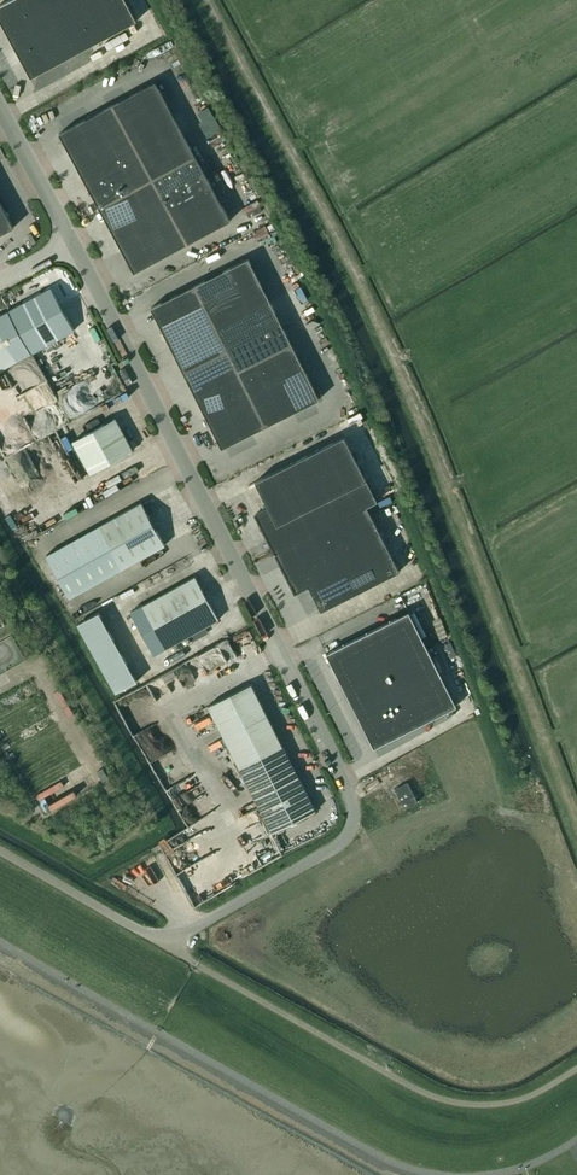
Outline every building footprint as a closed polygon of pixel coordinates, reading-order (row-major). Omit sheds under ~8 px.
[(125,0),(10,0),(0,5),(0,16),(32,74),(29,75),(31,78),(137,21),(125,0)] [(156,81),(59,133),(134,272),(231,220),(156,81)] [(208,135),(223,127),(210,103),(199,109),(204,118),(200,120),(208,135)] [(0,201),(0,234),(14,227),(0,201)] [(249,258),(151,308),(222,448),(320,399),(249,258)] [(8,311),(31,353),(32,352),(55,395),(97,372),(50,288),(8,311)] [(31,353),(8,311),(0,315),(0,370),(31,353)] [(133,450),(115,417),(73,441),(91,473),(133,450)] [(275,553),(377,501),(344,436),(255,481),(268,507),(255,513),(275,553)] [(377,501),(275,553),(295,592),(308,585),(321,611),(397,573),(364,508),(377,501)] [(99,525),(123,568),(165,545),(141,502),(99,525)] [(99,525),(47,555),(70,597),(123,568),(99,525)] [(195,576),(130,612),(154,654),(219,618),(195,576)] [(409,611),(326,653),(374,748),(457,706),(409,611)] [(99,612),(77,624),(116,693),(137,681),(99,612)] [(210,669),(238,653),(229,636),(200,652),(210,669)] [(272,832),(316,810),(252,684),(208,705),(272,832)] [(106,765),(99,768),(109,790),(116,787),(106,765)] [(406,769),(391,775),(393,782),(408,777),(406,769)] [(408,782),(394,789),(404,808),(418,802),(408,782)]
